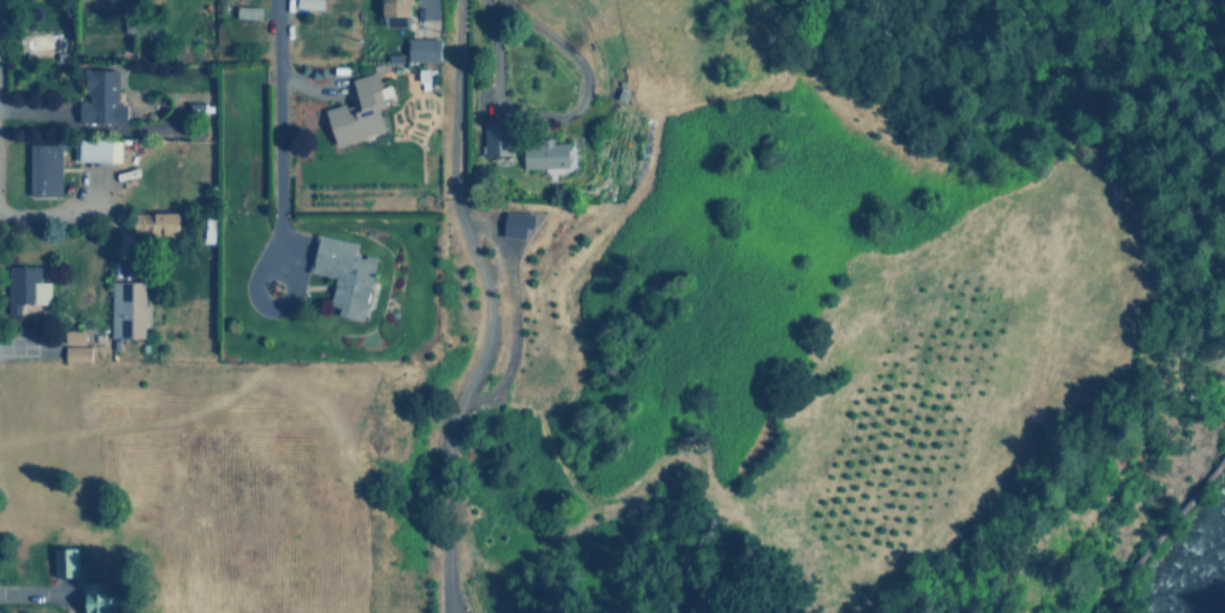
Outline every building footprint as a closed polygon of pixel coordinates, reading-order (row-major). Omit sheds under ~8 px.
[(322,8),(323,0),(298,0),(297,7),(322,8)] [(380,25),(410,25),(410,0),(380,0),(380,25)] [(407,59),(437,59),(437,40),(407,40),(407,59)] [(380,70),(351,79),(357,101),(326,111),(338,148),(391,131),(379,91),(386,89),(380,70)] [(85,71),(128,72),(125,119),(77,118),(78,97),(84,97),(85,71)] [(481,154),(497,154),(497,121),(481,121),(481,154)] [(71,137),(111,138),(111,157),(71,156),(71,137)] [(520,167),(567,167),(567,139),(520,139),(520,167)] [(28,142),(28,194),(58,194),(58,142),(28,142)] [(135,236),(182,237),(183,212),(136,210),(135,236)] [(528,237),(528,227),(538,227),(538,213),(505,212),(505,236),(528,237)] [(313,230),(359,240),(356,252),(374,257),(361,314),(327,305),(335,276),(303,268),(313,230)] [(37,264),(6,264),(5,315),(47,315),(47,279),(37,279),(37,264)] [(142,335),(142,278),(114,278),(114,335),(142,335)] [(65,361),(91,361),(91,345),(65,345),(65,361)] [(81,548),(55,548),(54,576),(79,577),(81,548)] [(123,593),(113,593),(113,583),(83,583),(83,612),(106,612),(123,612),(123,593)]
